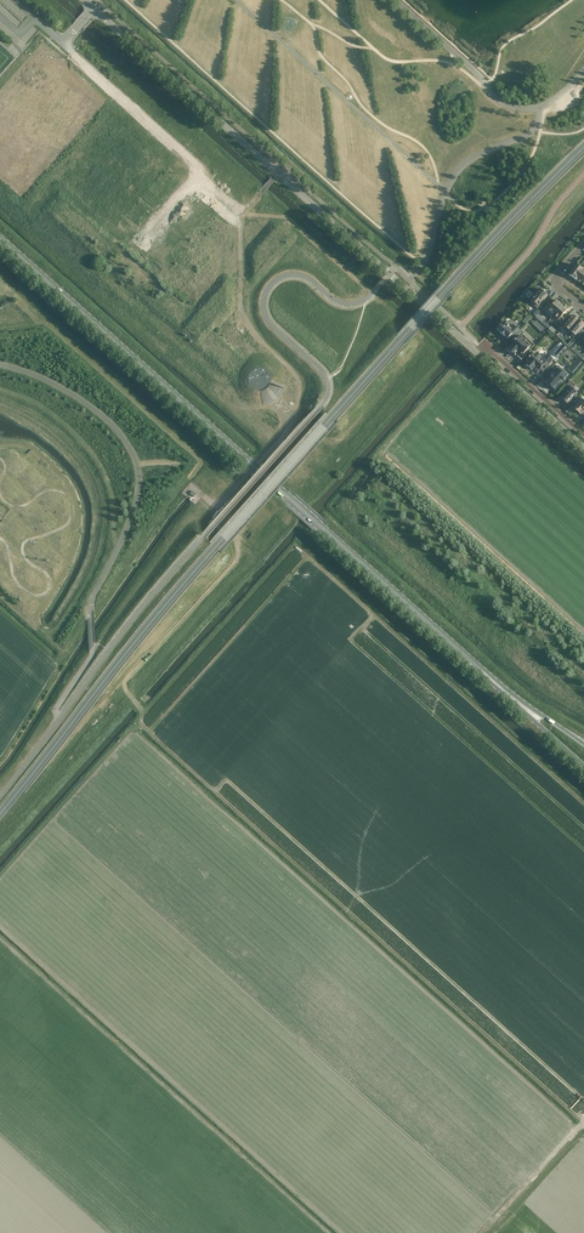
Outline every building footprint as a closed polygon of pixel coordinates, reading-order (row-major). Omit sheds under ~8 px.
[(575,279),(582,269),(583,268),(578,263),(569,275),(575,279)] [(583,277),(583,271),(582,269),(575,279),(578,281),(580,283),(583,277)] [(547,295),(540,289),(536,293),(537,294),(530,302),(537,308),(538,306),(540,308),(543,305),(541,303),(547,295)] [(552,317),(562,305),(557,300),(552,306),(548,303),(542,310),(551,318),(552,317)] [(569,308),(563,304),(562,305),(552,317),(561,324),(564,320),(565,320),(566,318),(563,315),(569,308)] [(568,332),(579,320),(576,317),(576,318),(573,315),(567,322),(565,320),(564,320),(561,324),(564,326),(563,327),(568,332)] [(583,326),(583,324),(579,320),(568,332),(574,338),(575,336),(578,338),(581,335),(578,332),(583,326)] [(502,323),(497,329),(500,332),(504,336),(505,336),(508,339),(510,336),(512,339),(520,330),(515,325),(512,329),(509,326),(509,325),(505,321),(503,324),(502,323)] [(545,328),(539,323),(536,321),(533,324),(536,327),(542,332),(545,328)] [(512,344),(507,350),(512,354),(512,353),(515,356),(516,356),(515,356),(516,355),(521,360),(526,355),(524,353),(527,350),(527,351),(529,349),(530,350),(535,345),(542,337),(533,330),(529,326),(521,336),(520,336),(517,338),(515,336),(509,342),(512,344)] [(540,369),(543,372),(554,360),(549,356),(543,362),(540,359),(541,357),(537,353),(535,355),(534,354),(531,357),(530,356),(529,358),(527,360),(529,362),(526,365),(532,370),(533,370),(536,373),(540,369)] [(573,375),(583,363),(577,357),(567,369),(573,375)] [(550,377),(544,384),(544,383),(546,385),(545,385),(546,386),(546,385),(549,387),(550,386),(555,390),(564,381),(565,380),(565,379),(567,377),(560,371),(562,369),(558,366),(554,370),(552,368),(546,374),(550,377)] [(250,372),(249,374),(249,375),(248,377),(248,379),(248,380),(248,381),(249,382),(249,384),(250,385),(251,386),(251,387),(252,388),(254,389),(255,389),(256,390),(257,390),(258,390),(260,390),(261,390),(263,390),(264,389),(265,389),(267,388),(268,387),(269,386),(270,384),(270,383),(271,381),(271,379),(271,378),(271,376),(270,375),(270,373),(269,372),(268,371),(267,370),(265,369),(264,368),(263,368),(261,367),(260,367),(258,367),(257,368),(255,368),(254,369),(252,370),(252,371),(251,371),(250,372)] [(576,386),(570,381),(566,386),(568,388),(560,397),(567,404),(573,397),(574,398),(578,395),(576,394),(577,393),(573,389),(576,386)] [(577,404),(573,408),(576,411),(577,412),(581,415),(583,412),(583,414),(583,401),(580,406),(577,404)]
